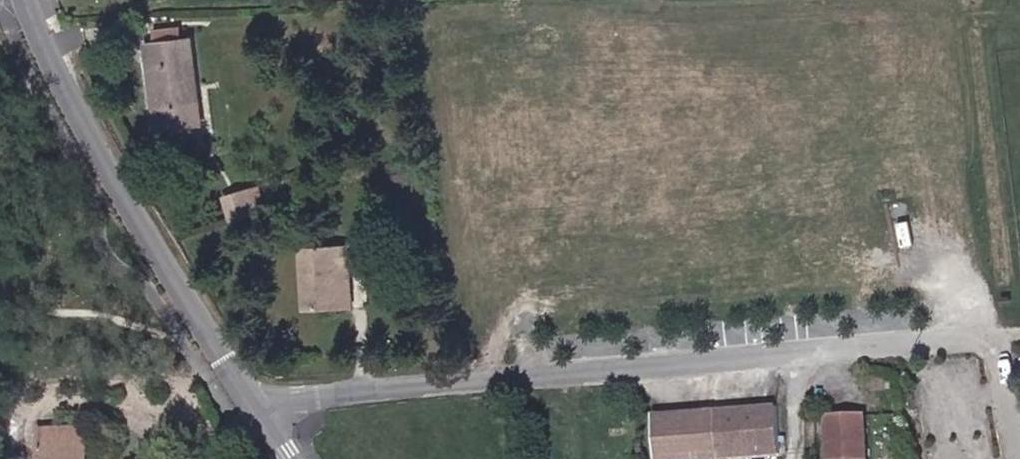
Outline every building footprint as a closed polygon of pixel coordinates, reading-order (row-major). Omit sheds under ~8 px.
[(136,18),(130,18),(131,39),(143,37),(150,104),(183,101),(174,14),(163,15),(136,18)] [(227,187),(235,186),(232,166),(224,168),(227,187)] [(212,190),(227,187),(224,168),(208,171),(212,190)] [(353,215),(305,214),(304,278),(352,279),(352,237),(353,215)] [(664,412),(668,458),(717,458),(793,453),(789,405),(664,412)] [(838,415),(839,458),(881,458),(879,413),(838,415)] [(100,426),(58,426),(58,458),(100,458),(100,426)]
